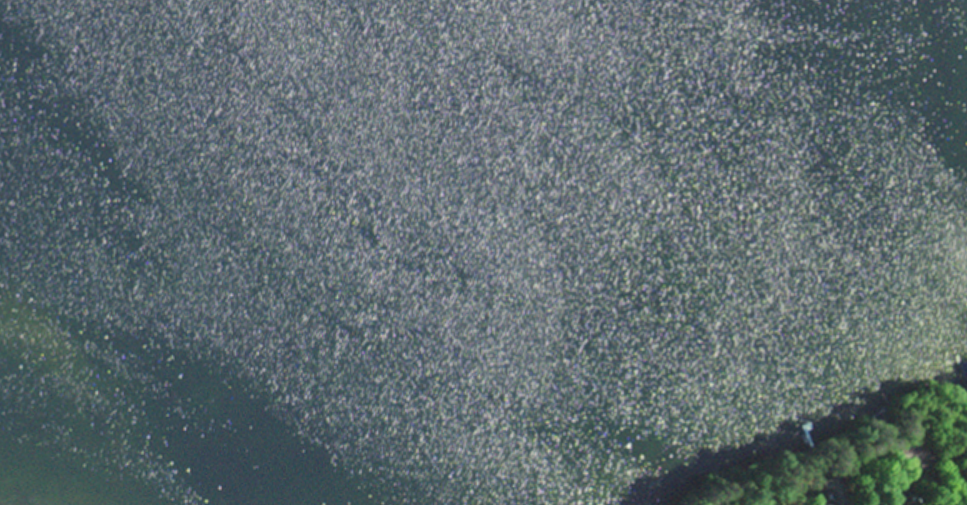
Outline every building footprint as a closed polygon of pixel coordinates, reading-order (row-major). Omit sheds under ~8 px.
[(814,424),(808,426),(812,443),(830,439),(828,431),(816,433),(814,424)] [(820,500),(805,504),(806,504),(839,504),(831,476),(815,481),(820,500)]
